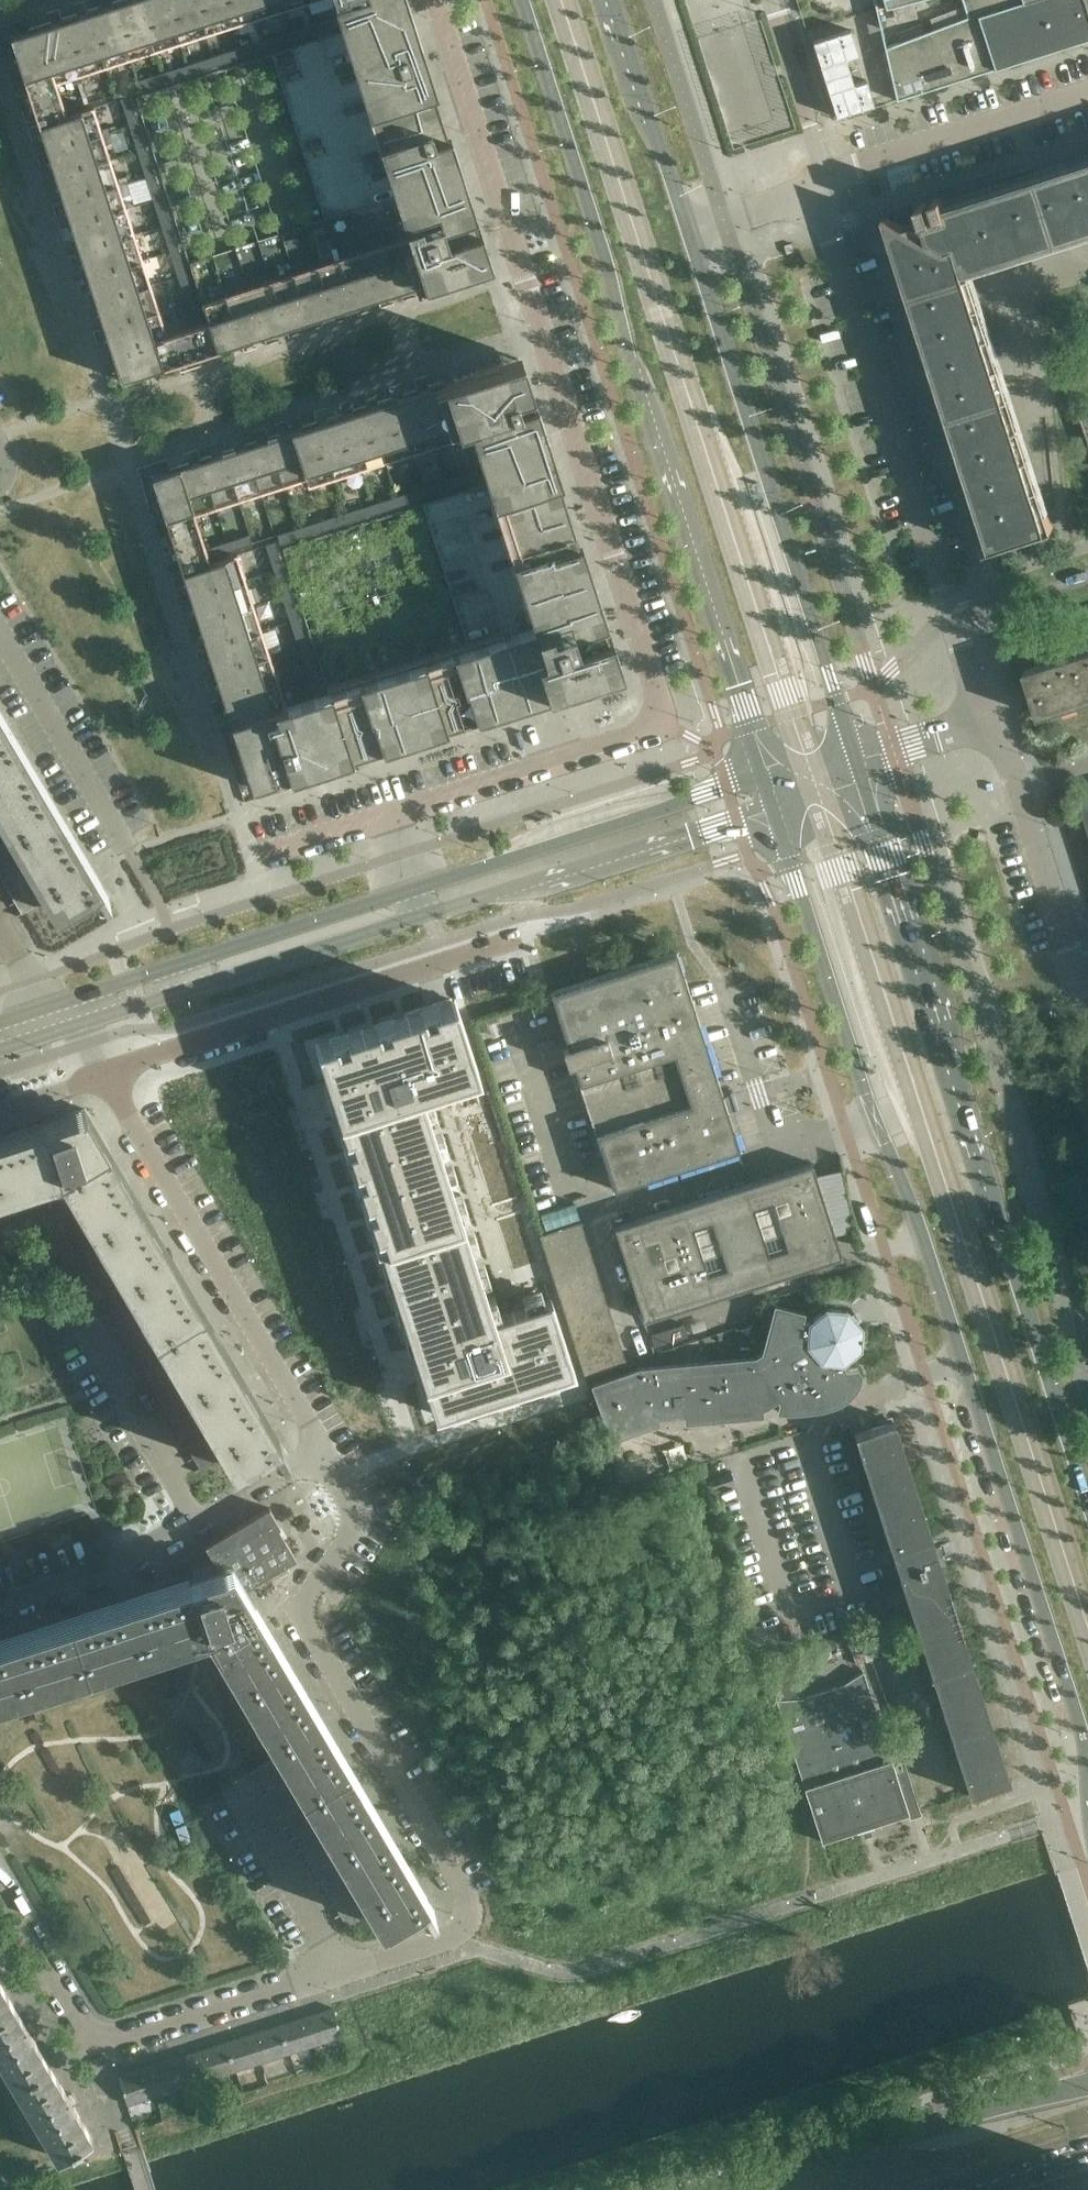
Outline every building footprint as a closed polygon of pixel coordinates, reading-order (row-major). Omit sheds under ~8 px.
[(138,0),(112,0),(111,1),(111,3),(113,7),(129,58),(154,50),(138,0)] [(433,91),(432,88),(404,0),(342,0),(343,2),(342,2),(350,25),(133,95),(201,301),(225,293),(248,286),(270,279),(294,271),(316,264),(339,257),(362,249),(384,242),(409,234),(414,250),(421,247),(431,280),(470,267),(487,261),(477,230),(454,159),(442,121),(433,91)] [(166,0),(138,0),(154,50),(179,42),(166,0)] [(195,0),(166,0),(179,42),(206,34),(195,0)] [(222,0),(195,0),(206,34),(231,26),(222,0)] [(250,0),(222,0),(231,26),(256,18),(250,0)] [(278,0),(250,0),(256,18),(281,9),(278,0)] [(307,0),(278,0),(281,9),(307,1),(307,0)] [(876,8),(897,99),(1087,38),(1087,0),(874,0),(876,8)] [(129,58),(113,7),(111,3),(102,6),(101,4),(85,9),(86,11),(87,15),(104,66),(129,58)] [(104,66),(87,15),(86,11),(77,14),(76,12),(60,17),(61,19),(62,23),(79,74),(104,66)] [(344,23),(341,14),(327,19),(330,28),(344,23)] [(79,74),(62,23),(61,19),(52,23),(51,20),(35,25),(54,83),(57,82),(79,74)] [(330,28),(327,19),(314,23),(317,32),(330,28)] [(317,32),(314,23),(301,27),(304,36),(317,32)] [(54,83),(35,25),(28,27),(28,30),(11,36),(18,58),(15,59),(20,74),(22,73),(28,91),(25,92),(30,108),(33,107),(39,124),(67,115),(57,82),(54,83)] [(304,36),(301,27),(288,31),(291,40),(304,36)] [(291,40),(288,31),(275,35),(278,44),(291,40)] [(851,31),(813,43),(837,117),(874,105),(866,81),(854,84),(846,60),(859,56),(851,31)] [(278,44),(275,35),(263,39),(266,48),(278,44)] [(266,48),(263,39),(250,44),(253,53),(266,48)] [(253,53),(250,44),(238,48),(241,57),(253,53)] [(241,57),(238,48),(225,52),(228,61),(241,57)] [(228,61),(225,52),(213,56),(215,65),(228,61)] [(215,65),(213,56),(199,60),(202,69),(215,65)] [(202,69),(199,60),(186,64),(189,73),(202,69)] [(189,73),(186,64),(174,68),(177,77),(189,73)] [(177,77),(174,68),(161,72),(164,81),(177,77)] [(164,81),(161,72),(149,76),(152,85),(164,81)] [(152,85),(149,76),(137,80),(139,89),(152,85)] [(130,95),(121,98),(125,111),(134,108),(130,95)] [(94,106),(67,115),(39,124),(43,136),(40,137),(44,151),(103,133),(94,106)] [(142,134),(138,121),(129,124),(133,137),(142,134)] [(111,158),(103,133),(44,151),(45,152),(48,151),(51,161),(48,162),(52,176),(111,158)] [(146,146),(142,134),(133,137),(137,149),(146,146)] [(150,159),(146,146),(137,149),(141,162),(150,159)] [(119,183),(111,158),(52,176),(53,177),(56,176),(59,186),(56,187),(60,201),(119,183)] [(962,263),(1024,243),(1025,248),(1087,228),(1087,158),(1036,175),(1035,176),(1035,177),(1037,183),(947,212),(942,196),(933,199),(935,205),(929,207),(927,201),(918,204),(923,219),(904,225),(885,215),(975,496),(986,533),(981,535),(986,549),(1053,528),(1048,510),(1042,512),(962,263)] [(154,171),(150,159),(141,162),(145,174),(154,171)] [(158,184),(154,171),(145,174),(149,187),(158,184)] [(127,208),(119,183),(60,201),(61,202),(64,201),(67,211),(64,212),(68,227),(127,208)] [(162,197),(158,184),(149,187),(153,199),(162,197)] [(167,210),(162,197),(153,199),(158,213),(167,210)] [(135,234),(127,208),(68,227),(69,228),(72,227),(75,236),(72,237),(77,253),(80,252),(135,234)] [(171,223),(167,210),(158,213),(162,226),(171,223)] [(175,235),(171,223),(162,226),(166,238),(175,235)] [(143,259),(135,234),(80,252),(83,263),(80,263),(85,278),(143,259)] [(409,234),(384,242),(400,292),(402,292),(400,286),(410,282),(412,289),(425,285),(423,278),(414,250),(409,234)] [(179,248),(175,235),(166,238),(170,251),(179,248)] [(400,292),(384,242),(362,249),(378,300),(379,299),(377,293),(388,290),(390,296),(400,292)] [(183,260),(179,248),(170,251),(174,263),(183,260)] [(378,300),(362,249),(339,257),(355,307),(356,307),(354,300),(365,297),(367,303),(378,300)] [(355,307),(339,257),(316,264),(333,314),(334,314),(332,308),(342,304),(344,310),(355,307)] [(151,284),(143,259),(85,278),(85,279),(88,278),(91,288),(88,289),(93,303),(151,284)] [(187,273),(183,260),(174,263),(178,276),(187,273)] [(333,314),(316,264),(294,271),(310,322),(311,321),(309,315),(320,312),(322,318),(333,314)] [(310,322),(294,271),(270,279),(286,329),(287,329),(285,323),(296,319),(298,325),(310,322)] [(191,286),(187,273),(178,276),(182,288),(191,286)] [(286,329),(270,279),(248,286),(264,337),(265,336),(263,330),(274,327),(276,333),(286,329)] [(159,310),(151,284),(93,303),(93,304),(96,303),(99,313),(96,314),(101,328),(133,318),(159,310)] [(195,298),(191,286),(182,288),(186,301),(195,298)] [(264,337),(248,286),(225,293),(241,344),(242,343),(240,337),(251,334),(253,340),(264,337)] [(241,344),(225,293),(201,301),(207,320),(202,322),(211,350),(229,344),(230,347),(241,344)] [(199,310),(195,298),(186,301),(190,313),(199,310)] [(202,322),(193,325),(167,333),(159,310),(133,318),(151,373),(159,370),(157,365),(194,352),(196,358),(212,353),(211,350),(202,322)] [(202,322),(199,310),(190,313),(193,325),(202,322)] [(151,373),(133,318),(101,328),(101,329),(104,328),(107,338),(105,339),(112,362),(115,361),(121,379),(142,373),(143,375),(151,373)] [(608,636),(604,626),(518,342),(450,365),(453,378),(152,476),(232,724),(252,787),(622,668),(611,634),(608,636)] [(1087,700),(1087,649),(1025,670),(1031,691),(1033,696),(1039,716),(1087,700)] [(0,711),(0,818),(1,820),(8,831),(14,842),(21,853),(27,864),(34,875),(41,886),(47,898),(55,911),(96,888),(100,896),(101,896),(104,901),(110,897),(0,711)] [(1079,798),(1087,824),(1087,795),(1079,798)] [(985,840),(987,833),(987,832),(978,830),(976,838),(985,840)] [(14,842),(8,831),(0,835),(0,850),(14,842)] [(21,853),(14,842),(0,850),(0,865),(21,853)] [(27,864),(21,853),(0,865),(0,874),(3,879),(27,864)] [(9,890),(34,875),(27,864),(3,879),(9,890)] [(16,901),(41,886),(34,875),(9,890),(16,901)] [(22,912),(47,898),(41,886),(16,901),(22,912)] [(722,1093),(688,986),(678,955),(677,952),(576,984),(555,991),(551,992),(569,1047),(563,1049),(568,1065),(574,1063),(614,1189),(661,1174),(663,1178),(677,1174),(676,1169),(737,1149),(740,1148),(739,1144),(728,1110),(738,1107),(736,1099),(733,1092),(723,1095),(722,1093)] [(454,1000),(317,1044),(435,1415),(572,1371),(454,1000)] [(156,1238),(83,1114),(0,1140),(0,1192),(60,1173),(133,1297),(140,1309),(147,1320),(153,1331),(160,1342),(166,1354),(173,1365),(179,1376),(186,1387),(192,1398),(199,1409),(205,1420),(212,1431),(219,1442),(225,1453),(233,1468),(276,1442),(156,1238)] [(843,1256),(816,1174),(813,1162),(808,1164),(793,1168),(793,1170),(768,1178),(768,1176),(747,1183),(702,1197),(614,1226),(644,1319),(843,1256)] [(627,1362),(582,1220),(540,1234),(585,1375),(627,1362)] [(115,1324),(140,1309),(133,1297),(108,1312),(115,1324)] [(859,1372),(857,1368),(858,1368),(857,1367),(851,1370),(843,1361),(859,1347),(861,1326),(859,1325),(863,1322),(852,1308),(848,1311),(847,1310),(826,1308),(810,1322),(803,1318),(805,1311),(804,1311),(803,1312),(775,1305),(763,1352),(756,1357),(639,1368),(593,1384),(610,1433),(612,1437),(621,1434),(658,1421),(656,1415),(685,1413),(685,1420),(762,1413),(761,1407),(778,1397),(780,1401),(778,1410),(792,1410),(799,1410),(806,1409),(813,1408),(820,1407),(827,1406),(833,1404),(839,1401),(844,1398),(847,1396),(850,1394),(852,1392),(854,1389),(856,1387),(858,1384),(858,1382),(859,1379),(860,1376),(860,1374),(859,1372)] [(122,1335),(147,1320),(140,1309),(115,1324),(122,1335)] [(128,1346),(153,1331),(147,1320),(122,1335),(128,1346)] [(135,1357),(160,1342),(153,1331),(128,1346),(135,1357)] [(141,1368),(166,1354),(160,1342),(135,1357),(141,1368)] [(148,1379),(173,1365),(166,1354),(141,1368),(148,1379)] [(155,1391),(179,1376),(173,1365),(148,1379),(155,1391)] [(161,1402),(186,1387),(179,1376),(155,1391),(161,1402)] [(168,1413),(192,1398),(186,1387),(161,1402),(168,1413)] [(174,1424),(199,1409),(192,1398),(168,1413),(174,1424)] [(181,1435),(205,1420),(199,1409),(174,1424),(181,1435)] [(187,1446),(212,1431),(205,1420),(181,1435),(187,1446)] [(1011,1780),(942,1566),(947,1564),(940,1544),(935,1546),(895,1420),(854,1434),(970,1793),(1011,1780)] [(194,1457),(219,1442),(212,1431),(187,1446),(194,1457)] [(200,1468),(225,1453),(219,1442),(194,1457),(200,1468)] [(665,1473),(658,1449),(630,1458),(617,1462),(625,1486),(634,1483),(665,1473)] [(302,1694),(241,1590),(297,1557),(279,1527),(281,1526),(270,1507),(205,1545),(221,1573),(208,1577),(0,1644),(0,1696),(206,1630),(279,1753),(287,1766),(293,1777),(300,1788),(306,1799),(313,1810),(319,1821),(325,1832),(332,1843),(339,1854),(345,1865),(352,1876),(358,1887),(365,1898),(372,1910),(380,1924),(423,1898),(407,1872),(302,1694)] [(879,1680),(875,1667),(868,1669),(872,1683),(879,1680)] [(886,1742),(863,1671),(843,1684),(801,1697),(777,1699),(804,1786),(887,1759),(882,1743),(886,1742)] [(262,1780),(287,1766),(279,1753),(255,1768),(262,1780)] [(909,1813),(891,1758),(887,1759),(804,1786),(822,1841),(909,1813)] [(269,1791),(293,1777),(287,1766),(262,1780),(269,1791)] [(275,1802),(300,1788),(293,1777),(269,1791),(275,1802)] [(282,1813),(306,1799),(300,1788),(275,1802),(282,1813)] [(288,1824),(313,1810),(306,1799),(282,1813),(288,1824)] [(295,1835),(319,1821),(313,1810),(288,1824),(295,1835)] [(301,1846),(325,1832),(319,1821),(295,1835),(301,1846)] [(308,1857),(332,1843),(325,1832),(301,1846),(308,1857)] [(315,1869),(339,1854),(332,1843),(308,1857),(315,1869)] [(321,1879),(345,1865),(339,1854),(315,1869),(321,1879)] [(328,1890),(352,1876),(345,1865),(321,1879),(328,1890)] [(334,1901),(358,1887),(352,1876),(328,1890),(334,1901)] [(341,1913),(365,1898),(358,1887),(334,1901),(341,1913)] [(348,1924),(372,1910),(365,1898),(341,1913),(348,1924)] [(30,2034),(35,2030),(30,2021),(24,2023),(6,1993),(0,1997),(0,2060),(14,2084),(49,2064),(30,2034)] [(342,2035),(333,2007),(306,2015),(315,2043),(342,2035)] [(315,2043),(306,2015),(280,2024),(289,2052),(315,2043)] [(289,2052),(280,2024),(253,2032),(262,2060),(289,2052)] [(262,2060),(253,2032),(226,2041),(235,2069),(262,2060)] [(235,2069),(226,2041),(199,2050),(208,2078),(235,2069)] [(208,2078),(199,2050),(172,2058),(181,2086),(208,2078)] [(181,2086),(172,2058),(146,2067),(155,2095),(181,2086)] [(91,2136),(73,2105),(77,2101),(72,2092),(67,2094),(49,2064),(14,2084),(57,2157),(91,2136)] [(155,2095),(146,2067),(118,2075),(127,2104),(155,2095)]
